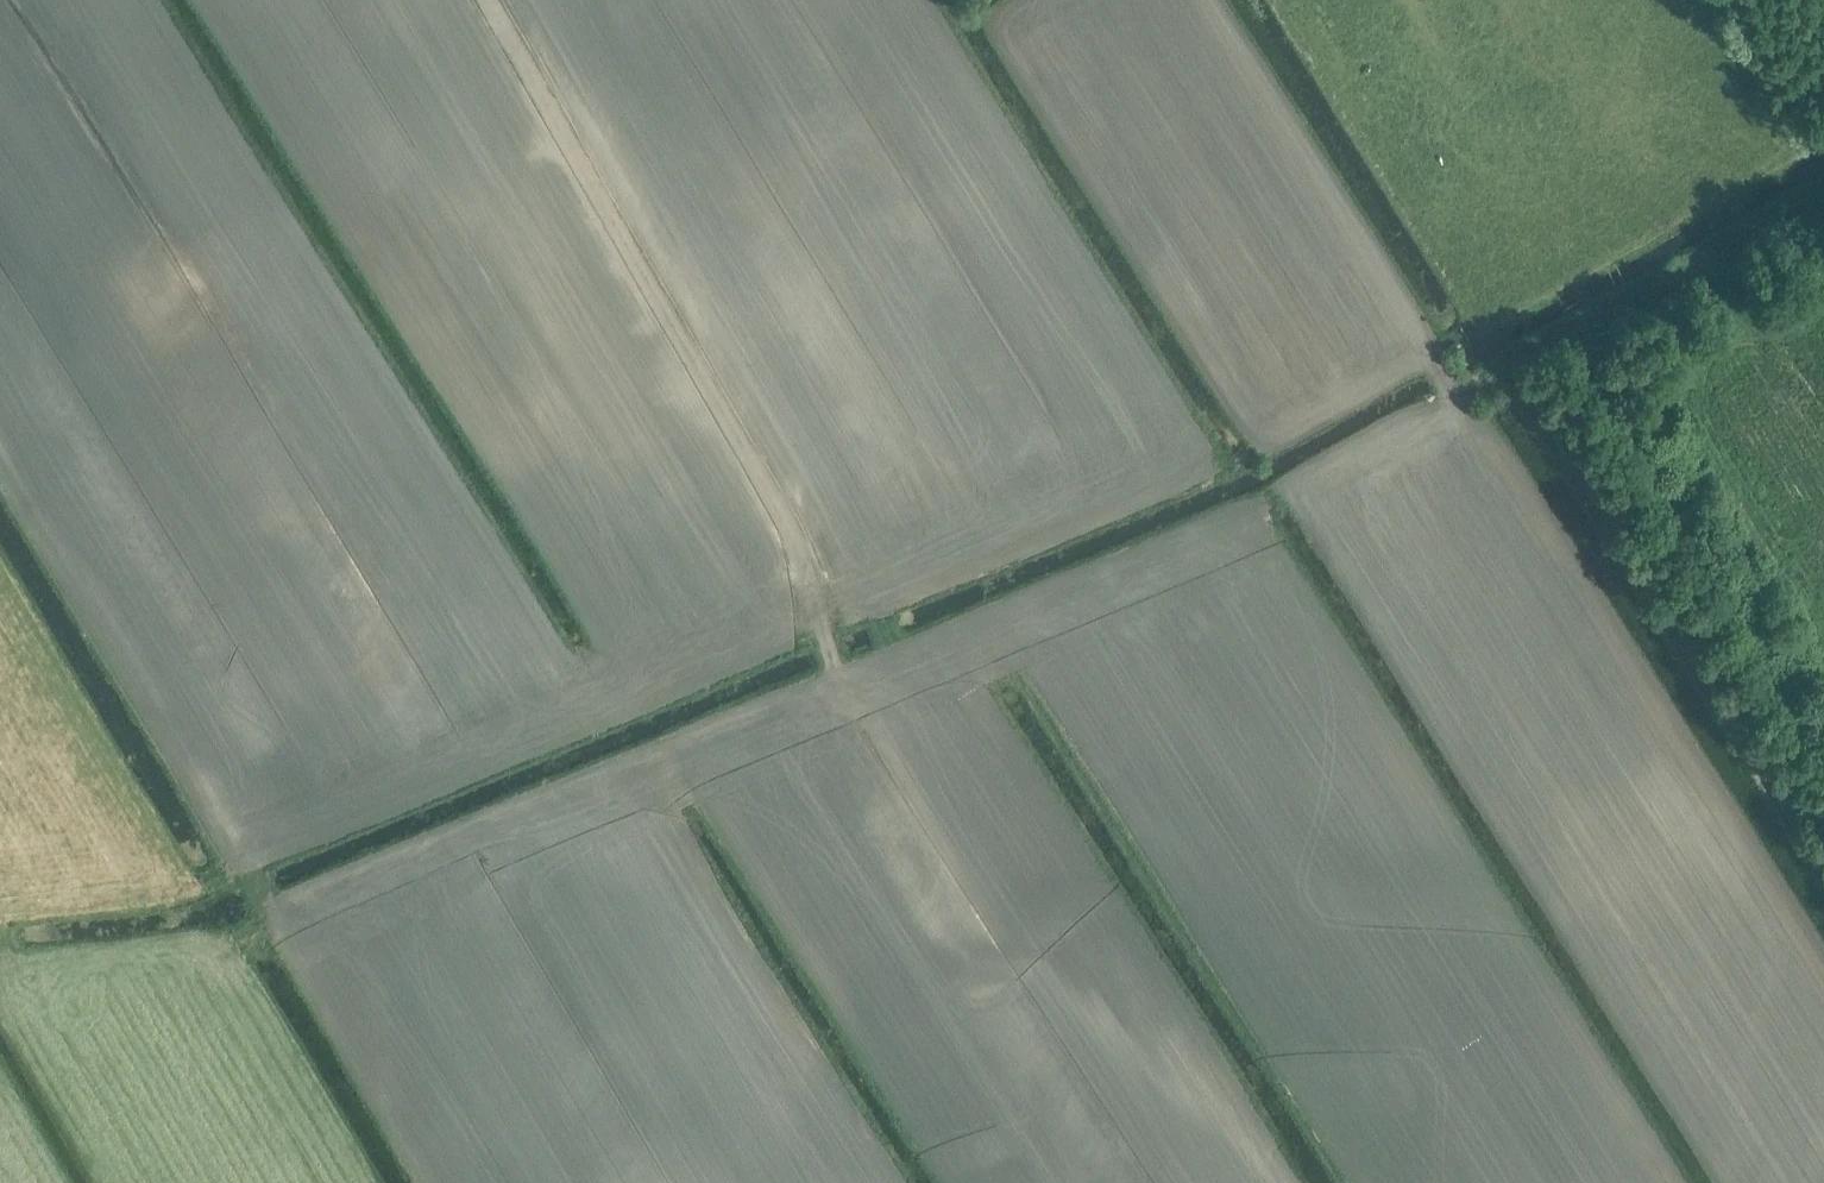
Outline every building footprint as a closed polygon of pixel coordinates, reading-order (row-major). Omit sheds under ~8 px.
[(1814,260),(1820,272),(1823,270),(1823,255),(1814,260)]
